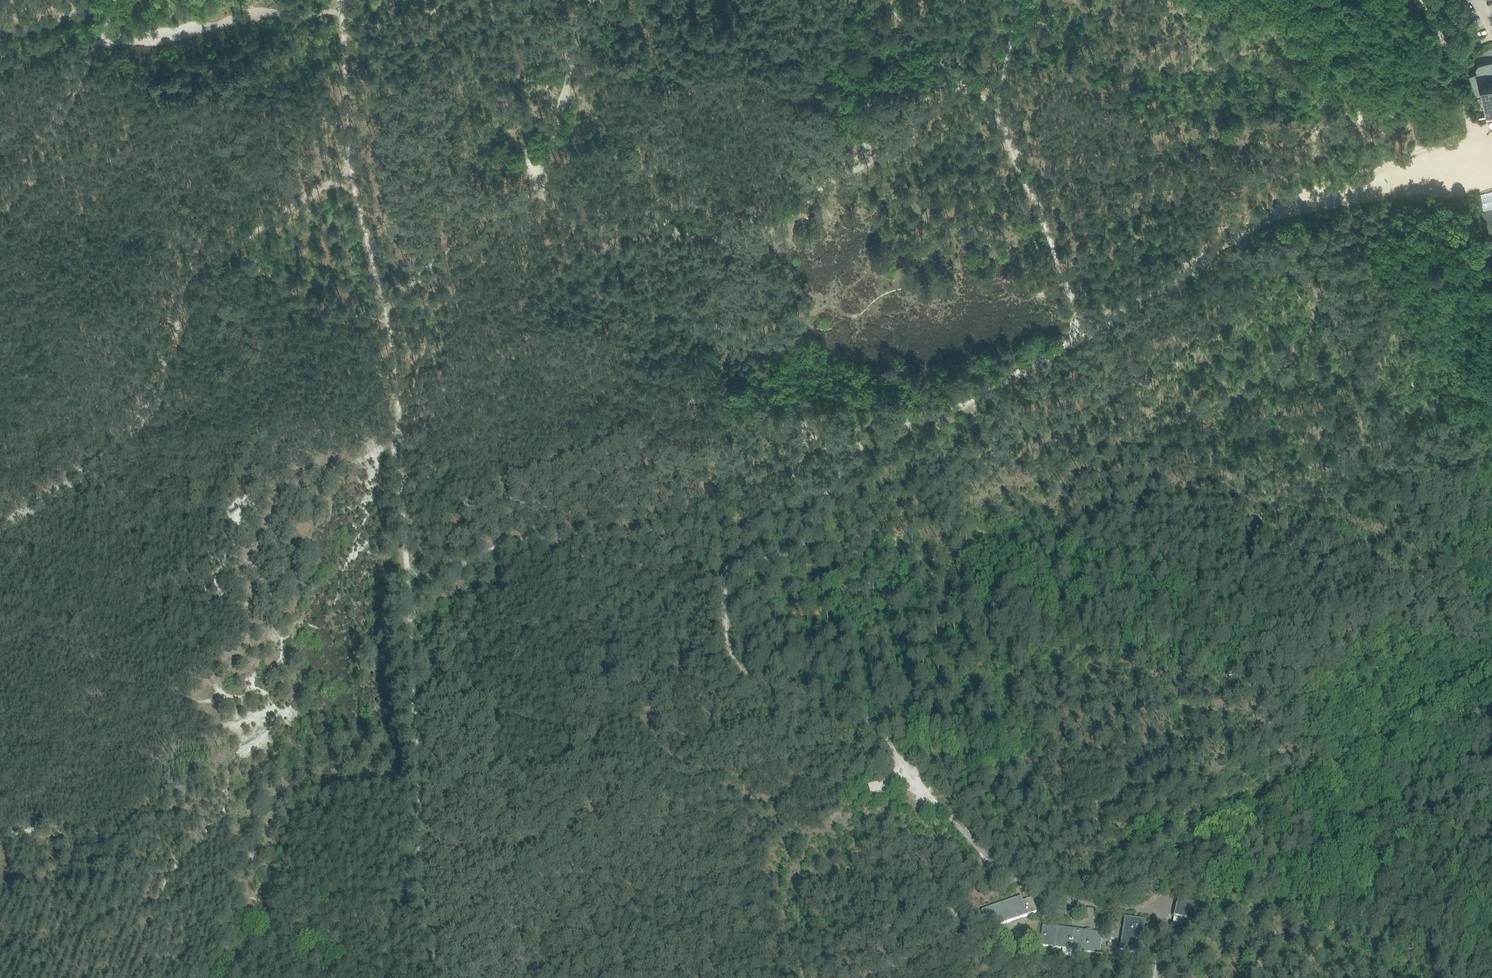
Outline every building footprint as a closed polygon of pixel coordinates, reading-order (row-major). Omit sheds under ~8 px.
[(1467,76),(1478,103),(1483,102),(1487,114),(1491,113),(1491,61),(1487,62),(1483,63),(1481,64),(1479,64),(1478,65),(1477,66),(1477,67),(1476,69),(1476,70),(1476,72),(1477,73),(1475,74),(1473,75),(1469,77),(1468,77),(1467,76)] [(1483,212),(1490,233),(1491,237),(1491,238),(1491,209),(1483,212)] [(1028,916),(1037,913),(1032,898),(1023,901),(1021,896),(982,910),(988,930),(1028,916)] [(1194,921),(1198,904),(1178,899),(1174,916),(1175,916),(1173,924),(1172,924),(1168,940),(1181,943),(1185,927),(1183,927),(1185,919),(1194,921)] [(1120,950),(1141,954),(1146,921),(1125,917),(1120,950)] [(1071,962),(1078,963),(1080,951),(1099,954),(1103,934),(1043,925),(1040,945),(1063,948),(1062,955),(1072,957),(1071,962)]
